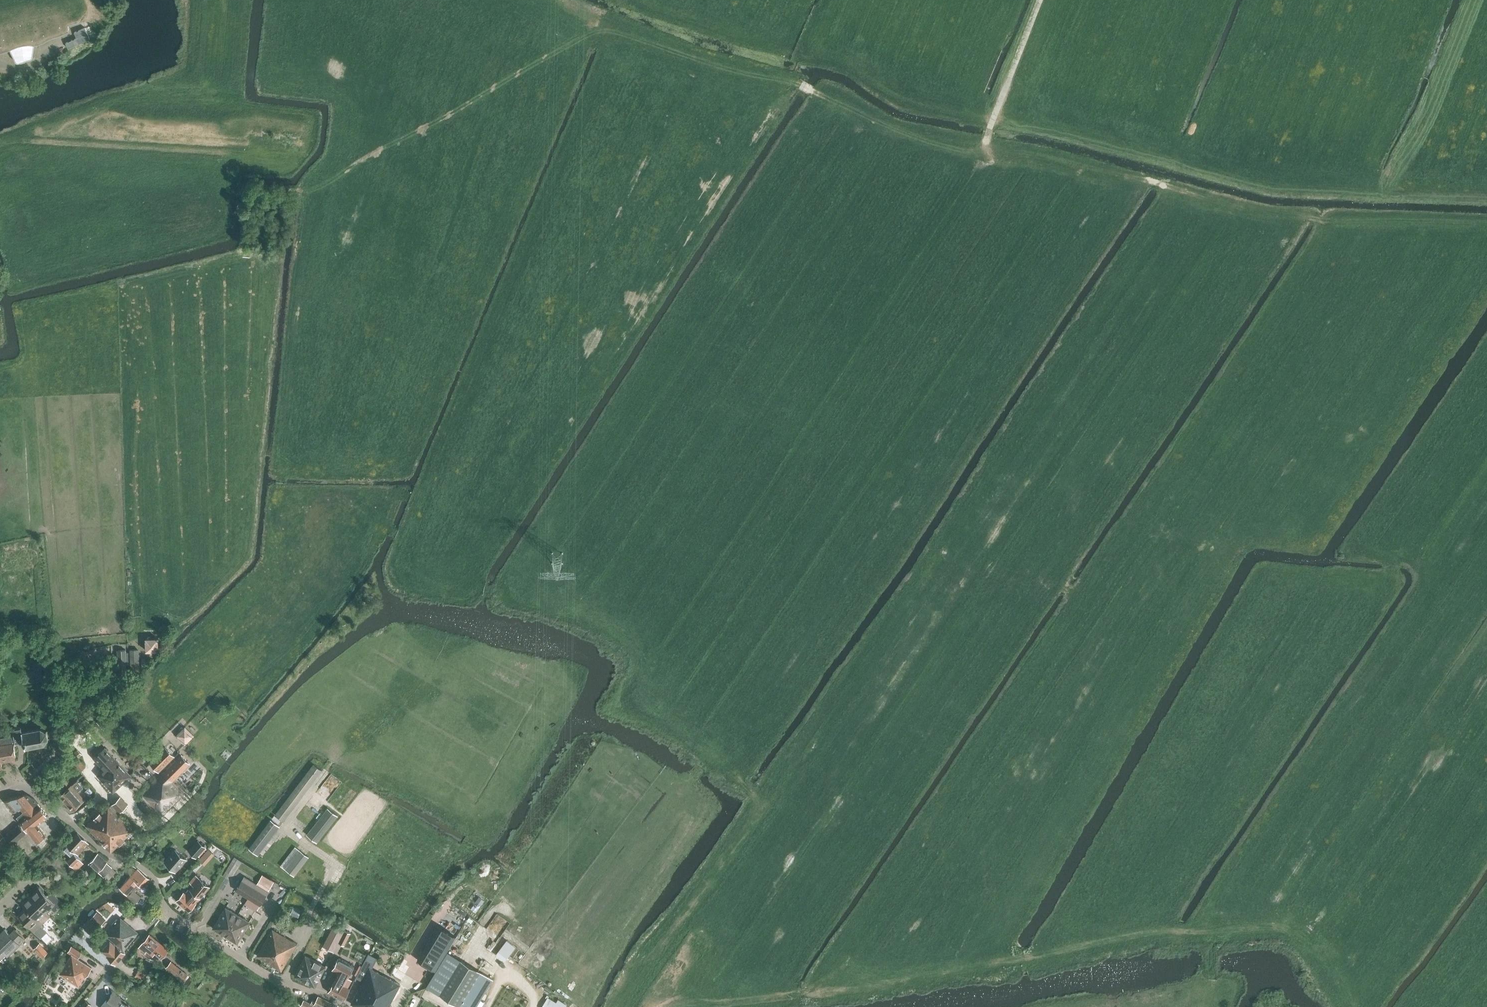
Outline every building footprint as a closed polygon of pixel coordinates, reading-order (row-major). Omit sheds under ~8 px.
[(10,48),(16,59),(17,60),(18,60),(31,56),(32,56),(33,55),(35,43),(38,41),(67,28),(68,28),(68,27),(68,26),(67,24),(67,23),(69,22),(79,18),(80,17),(81,17),(82,16),(83,16),(83,15),(84,14),(85,14),(85,13),(86,12),(86,11),(85,11),(69,18),(69,16),(68,15),(66,14),(65,14),(63,14),(62,14),(61,14),(60,14),(59,14),(0,28),(0,51),(10,48)] [(282,134),(282,131),(281,128),(274,128),(272,130),(272,132),(264,131),(264,129),(263,126),(256,125),(255,134),(262,135),(263,133),(273,134),(273,137),(280,138),(280,135),(297,138),(297,136),(282,134)] [(146,650),(159,650),(159,637),(146,637),(146,650)] [(127,664),(129,664),(128,652),(126,652),(126,649),(119,650),(120,673),(127,672),(127,664)] [(138,673),(137,651),(130,651),(131,673),(138,673)] [(96,721),(104,730),(111,725),(103,716),(96,721)] [(40,727),(40,729),(36,729),(36,728),(34,728),(35,729),(31,730),(31,729),(30,729),(30,730),(26,731),(26,729),(25,730),(25,731),(22,732),(21,726),(12,728),(15,744),(24,742),(25,748),(28,748),(29,749),(30,749),(30,748),(33,747),(34,749),(35,748),(35,747),(38,746),(38,748),(40,747),(40,746),(44,745),(45,746),(46,746),(45,744),(48,740),(50,740),(50,739),(48,738),(47,733),(49,732),(48,731),(46,732),(41,729),(42,727),(40,727)] [(185,727),(177,735),(185,744),(194,735),(185,727)] [(13,741),(12,735),(1,737),(0,733),(0,767),(2,766),(1,760),(16,758),(13,741)] [(165,746),(149,762),(159,772),(175,756),(165,746)] [(78,749),(74,753),(69,757),(73,762),(78,758),(82,754),(78,749)] [(94,759),(105,770),(98,776),(113,792),(130,776),(105,749),(94,759)] [(142,794),(143,794),(163,814),(185,793),(173,781),(190,764),(181,755),(142,794)] [(73,763),(73,762),(69,757),(59,767),(64,772),(73,763)] [(73,763),(81,771),(86,766),(78,758),(73,762),(73,763)] [(314,764),(275,815),(282,820),(321,769),(314,764)] [(56,795),(69,784),(64,778),(62,781),(58,777),(48,786),(56,795)] [(72,785),(59,796),(72,810),(85,799),(78,791),(83,787),(78,780),(72,784),(72,785)] [(11,797),(4,801),(14,813),(19,808),(23,812),(17,817),(38,843),(47,835),(37,824),(48,815),(34,798),(27,794),(11,797)] [(112,804),(120,812),(128,804),(120,796),(112,804)] [(116,812),(109,804),(86,825),(101,841),(106,837),(105,836),(108,834),(104,829),(107,827),(109,829),(114,825),(109,819),(116,812)] [(328,807),(307,834),(317,842),(338,815),(328,807)] [(133,830),(125,821),(116,812),(109,819),(114,825),(109,829),(107,827),(104,829),(108,834),(105,836),(106,837),(101,841),(111,851),(133,830)] [(279,825),(271,819),(249,848),(257,854),(279,825)] [(6,835),(13,844),(26,833),(19,824),(6,835)] [(5,853),(12,847),(1,833),(0,834),(0,847),(5,853)] [(77,856),(89,843),(78,833),(67,845),(68,846),(64,850),(71,857),(67,861),(77,870),(84,863),(77,856)] [(196,857),(206,846),(198,840),(189,850),(196,857)] [(209,847),(198,858),(205,865),(216,854),(209,847)] [(281,866),(294,876),(309,857),(295,847),(281,866)] [(175,871),(187,858),(176,849),(165,862),(175,871)] [(98,872),(104,877),(105,876),(108,879),(115,871),(112,868),(113,867),(107,862),(98,853),(88,863),(98,872)] [(125,894),(136,903),(141,897),(133,890),(138,884),(141,887),(143,886),(144,885),(148,881),(149,878),(138,869),(126,883),(121,890),(126,894),(125,894)] [(189,881),(191,883),(193,885),(189,888),(190,889),(186,893),(184,892),(177,900),(189,910),(196,902),(200,897),(200,898),(210,886),(196,874),(189,881)] [(260,905),(271,886),(274,882),(263,875),(262,875),(257,884),(248,898),(260,905)] [(244,877),(241,882),(236,890),(248,898),(257,884),(244,877)] [(39,888),(31,896),(46,912),(51,908),(55,911),(63,903),(54,893),(49,898),(39,888)] [(34,932),(41,924),(50,916),(46,912),(31,896),(22,904),(25,908),(18,915),(34,932)] [(226,907),(222,913),(213,928),(225,935),(238,915),(226,907)] [(301,911),(293,907),(290,914),(298,917),(301,911)] [(99,927),(106,919),(97,912),(90,920),(99,927)] [(499,913),(489,928),(501,936),(511,921),(499,913)] [(237,943),(243,933),(249,922),(238,915),(225,935),(237,943)] [(105,935),(114,943),(115,942),(123,950),(138,932),(120,917),(105,935)] [(464,927),(472,931),(477,921),(468,917),(464,927)] [(88,919),(82,925),(85,928),(84,929),(91,935),(98,927),(88,919)] [(334,925),(327,938),(323,945),(334,951),(344,931),(334,925)] [(455,937),(437,926),(416,961),(434,971),(455,937)] [(269,963),(285,936),(273,929),(257,956),(269,963)] [(25,941),(14,930),(9,934),(4,930),(0,934),(0,960),(6,955),(8,957),(20,945),(25,941)] [(351,932),(345,930),(339,942),(344,945),(351,932)] [(142,950),(145,952),(147,951),(153,955),(156,951),(163,956),(168,949),(150,934),(140,945),(144,948),(142,950)] [(285,936),(269,963),(273,965),(272,967),(275,969),(276,967),(282,970),(297,944),(285,936)] [(507,939),(497,954),(506,960),(517,946),(507,939)] [(126,953),(123,950),(115,942),(114,943),(113,944),(110,941),(102,950),(105,953),(104,954),(115,963),(126,953)] [(34,949),(43,958),(48,952),(40,943),(34,949)] [(72,945),(68,951),(78,958),(82,952),(72,945)] [(426,986),(461,1006),(475,1006),(492,979),(448,952),(426,986)] [(72,955),(60,973),(78,985),(84,976),(86,977),(92,967),(72,955)] [(295,976),(315,986),(326,966),(305,956),(295,976)] [(332,969),(338,972),(328,991),(344,1000),(350,988),(348,987),(352,979),(348,977),(354,966),(338,957),(332,969)] [(166,967),(178,976),(183,981),(188,975),(171,961),(166,967)] [(364,964),(359,977),(364,979),(351,1004),(358,1006),(388,1006),(400,984),(370,968),(371,966),(365,962),(364,964)] [(359,977),(364,964),(359,962),(354,975),(359,977)] [(149,972),(142,966),(136,973),(144,979),(149,972)] [(1,990),(3,992),(8,988),(0,980),(0,991),(1,990)] [(114,991),(101,1006),(133,1006),(114,991)] [(334,1004),(318,996),(315,1002),(312,1001),(311,1004),(304,1000),(301,1005),(304,1006),(312,1006),(313,1005),(314,1005),(318,1006),(336,1006),(333,1005),(334,1004)] [(543,1004),(549,1006),(564,1006),(548,996),(543,1004)]
